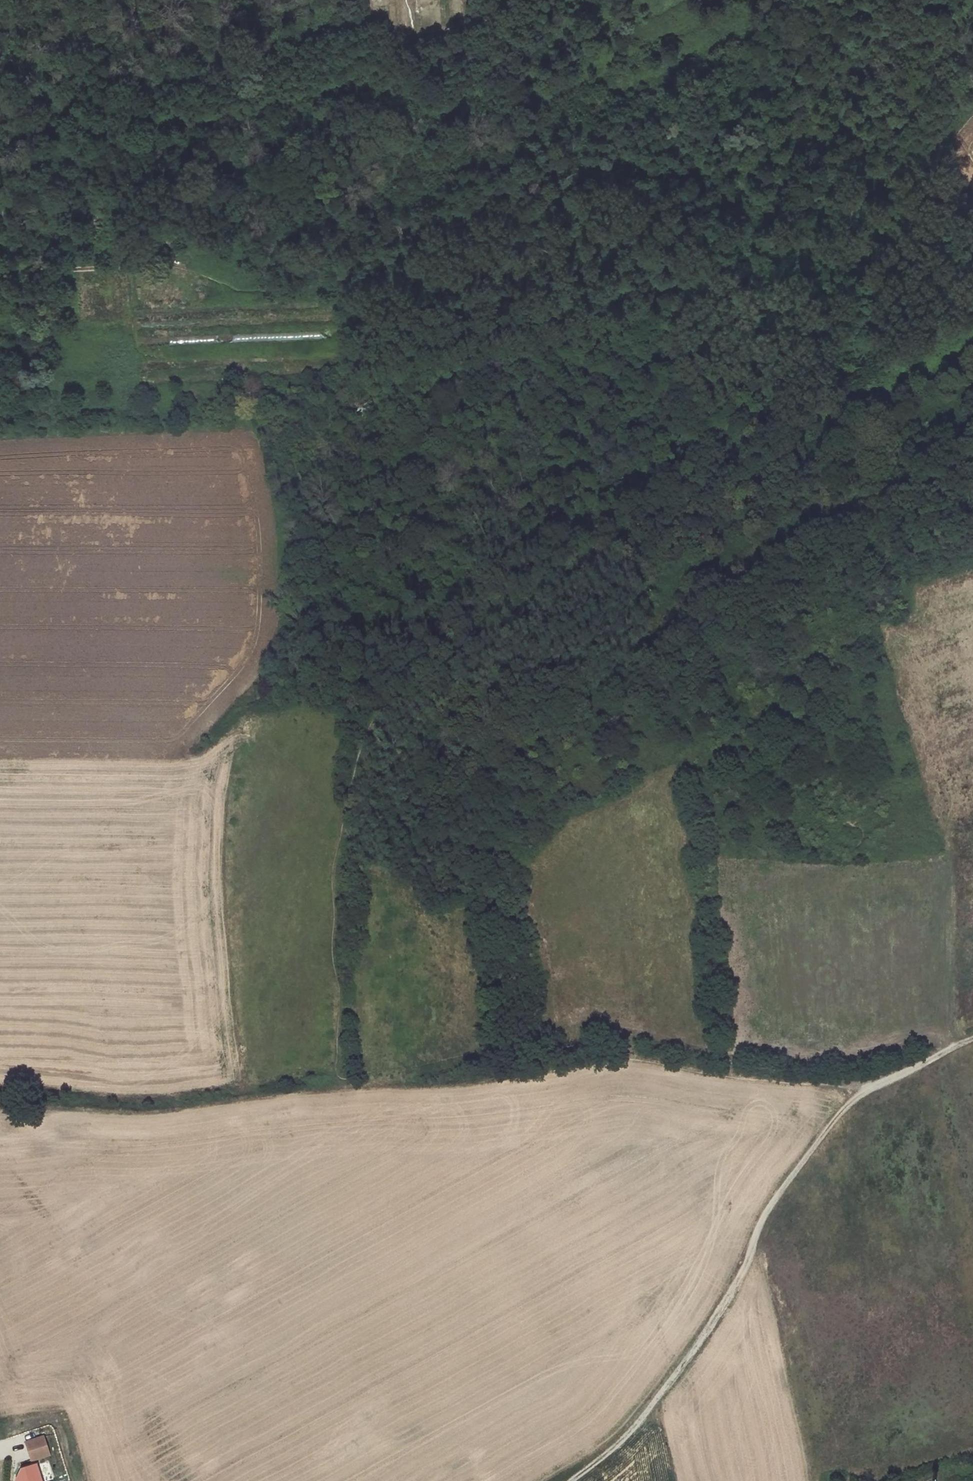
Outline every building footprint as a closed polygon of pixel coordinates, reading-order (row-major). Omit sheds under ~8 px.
[(167,229),(170,247),(180,245),(179,235),(183,234),(182,227),(167,229)] [(156,228),(150,229),(153,254),(160,253),(156,228)] [(44,1437),(26,1443),(32,1460),(49,1455),(44,1437)] [(36,1465),(20,1470),(16,1478),(17,1480),(41,1480),(36,1465)]
